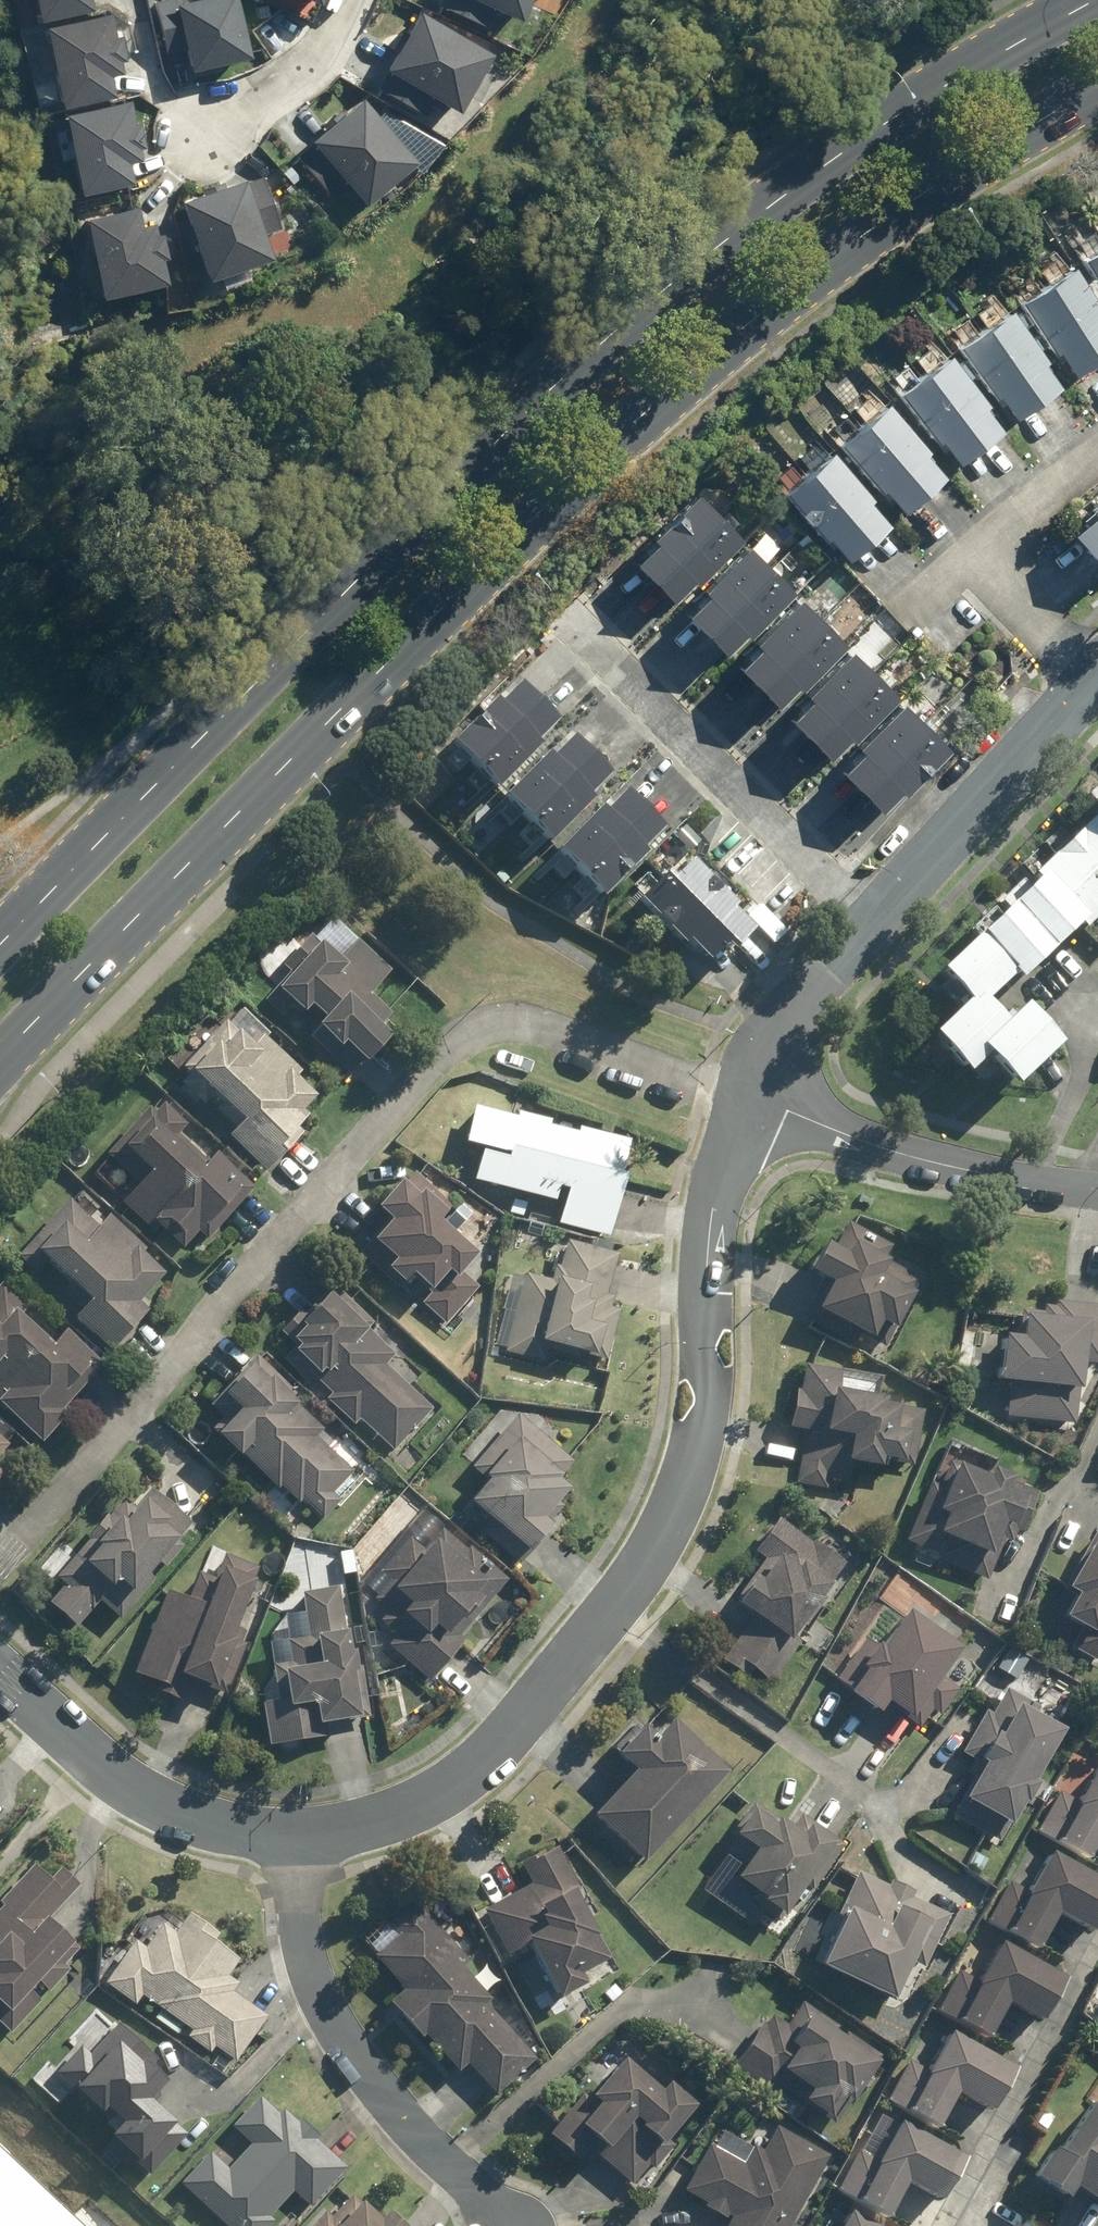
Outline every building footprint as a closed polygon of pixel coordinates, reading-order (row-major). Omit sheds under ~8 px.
[(34,14),(94,4),(94,0),(32,0),(34,14)] [(179,79),(251,64),(237,0),(162,0),(179,79)] [(519,33),(534,0),(447,0),(519,33)] [(106,16),(45,24),(56,98),(117,89),(106,16)] [(408,16),(380,78),(453,111),(481,50),(408,16)] [(345,102),(302,143),(364,207),(408,166),(345,102)] [(137,186),(125,106),(60,116),(73,196),(137,186)] [(281,264),(251,176),(182,199),(212,286),(281,264)] [(88,298),(161,285),(149,223),(77,236),(88,298)] [(1036,297),(1085,357),(1097,347),(1097,274),(1085,258),(1036,297)] [(1026,398),(1071,365),(1025,300),(979,332),(1026,398)] [(969,340),(920,379),(971,442),(1020,403),(969,340)] [(900,388),(858,430),(920,490),(961,448),(900,388)] [(898,498),(851,441),(803,479),(851,537),(898,498)] [(719,479),(651,545),(690,585),(758,519),(719,479)] [(806,572),(766,530),(693,599),(733,641),(806,572)] [(753,639),(793,684),(856,629),(817,584),(753,639)] [(859,644),(802,698),(843,740),(899,686),(859,644)] [(468,764),(530,704),(513,687),(492,708),(487,703),(446,742),(468,764)] [(884,788),(954,724),(921,687),(850,751),(884,788)] [(489,786),(530,747),(524,742),(546,721),(530,704),(468,764),(489,786)] [(521,819),(583,759),(566,741),(544,762),(539,757),(499,797),(521,819)] [(636,776),(568,842),(606,881),(674,816),(636,776)] [(948,955),(1007,1018),(1097,932),(1097,814),(948,955)] [(689,849),(663,881),(713,921),(739,889),(689,849)] [(360,998),(382,972),(348,943),(332,962),(303,936),(277,967),(280,970),(261,992),(264,994),(258,1002),(276,1018),(283,1011),(288,1015),(295,1007),(306,1018),(296,1029),(303,1034),(299,1038),(343,1077),(377,1037),(383,1043),(393,1031),(379,1019),(381,1017),(360,998)] [(978,994),(954,1019),(986,1049),(1010,1024),(978,994)] [(1041,996),(1001,1036),(1030,1065),(1070,1025),(1041,996)] [(243,1047),(213,1021),(171,1068),(172,1070),(170,1072),(176,1077),(170,1084),(195,1107),(202,1099),(211,1107),(209,1109),(228,1126),(219,1136),(260,1173),(296,1132),(291,1128),(302,1116),(297,1112),(310,1097),(289,1078),(294,1072),(254,1036),(243,1047)] [(496,1094),(479,1179),(618,1207),(636,1123),(496,1094)] [(190,1230),(200,1240),(247,1188),(206,1150),(197,1160),(169,1134),(177,1126),(152,1103),(143,1113),(136,1107),(94,1154),(128,1185),(112,1202),(146,1234),(151,1229),(173,1249),(190,1230)] [(448,1204),(410,1172),(396,1189),(386,1180),(362,1208),(377,1220),(360,1241),(363,1244),(355,1253),(393,1287),(401,1278),(415,1291),(418,1287),(427,1294),(419,1303),(444,1324),(475,1287),(453,1267),(463,1255),(430,1227),(448,1204)] [(142,1310),(133,1303),(158,1275),(141,1259),(146,1254),(102,1215),(91,1228),(59,1200),(8,1257),(26,1272),(33,1265),(57,1287),(55,1290),(72,1305),(62,1317),(103,1353),(142,1310)] [(641,1243),(580,1229),(556,1333),(618,1347),(641,1243)] [(892,1336),(930,1265),(870,1233),(832,1304),(892,1336)] [(387,1454),(425,1411),(378,1368),(387,1356),(361,1333),(369,1324),(325,1286),(315,1298),(311,1295),(292,1317),(290,1314),(273,1333),(277,1337),(274,1341),(281,1347),(276,1352),(280,1356),(275,1361),(302,1385),(306,1381),(323,1396),(318,1401),(346,1425),(350,1421),(387,1454)] [(34,1443),(61,1413),(56,1409),(96,1365),(55,1328),(39,1346),(9,1320),(20,1309),(0,1290),(0,1412),(34,1443)] [(1017,1412),(1097,1412),(1097,1303),(1017,1303),(1017,1412)] [(292,1395),(251,1356),(238,1370),(234,1368),(207,1398),(210,1400),(203,1408),(216,1421),(201,1437),(224,1459),(228,1454),(269,1492),(272,1487),(292,1505),(295,1501),(318,1522),(337,1502),(328,1493),(347,1473),(311,1439),(317,1432),(284,1403),(292,1395)] [(922,1472),(940,1397),(800,1366),(783,1440),(922,1472)] [(568,1461),(510,1413),(465,1467),(472,1473),(469,1477),(473,1481),(455,1502),(482,1524),(476,1532),(515,1564),(550,1523),(547,1521),(558,1507),(551,1502),(562,1489),(552,1481),(568,1461)] [(1048,1459),(955,1432),(926,1533),(1019,1559),(1048,1459)] [(124,1508),(116,1501),(47,1580),(56,1588),(40,1605),(69,1631),(92,1604),(113,1622),(148,1581),(138,1573),(147,1562),(152,1565),(186,1526),(145,1490),(132,1504),(128,1502),(124,1508)] [(744,1589),(801,1624),(848,1548),(791,1513),(744,1589)] [(454,1635),(501,1580),(462,1547),(458,1552),(433,1530),(420,1544),(417,1542),(412,1548),(400,1538),(371,1572),(381,1581),(365,1599),(380,1612),(372,1621),(389,1636),(381,1645),(424,1681),(459,1640),(454,1635)] [(220,1696),(241,1644),(237,1642),(241,1633),(222,1626),(234,1596),(241,1598),(253,1570),(216,1556),(209,1572),(202,1569),(199,1578),(189,1574),(178,1602),(157,1593),(125,1676),(150,1685),(147,1692),(171,1701),(179,1683),(200,1691),(201,1688),(220,1696)] [(1097,1643),(1097,1577),(1069,1626),(1097,1643)] [(260,1746),(322,1736),(321,1725),(362,1719),(354,1667),(345,1668),(332,1588),(293,1593),(300,1638),(280,1641),(284,1662),(264,1665),(270,1702),(253,1705),(260,1746)] [(982,1646),(918,1599),(858,1680),(923,1727),(982,1646)] [(1026,1804),(1074,1716),(1001,1677),(953,1764),(1026,1804)] [(583,1796),(650,1853),(732,1759),(665,1702),(583,1796)] [(1093,1782),(1090,1781),(1066,1831),(1097,1846),(1097,1771),(1093,1782)] [(792,1895),(848,1825),(805,1791),(749,1861),(792,1895)] [(968,1869),(887,1838),(839,1961),(921,1992),(968,1869)] [(627,1963),(577,1849),(494,1886),(544,1999),(627,1963)] [(1052,1850),(1037,1881),(1034,1879),(1010,1930),(1048,1948),(1065,1911),(1097,1928),(1097,1873),(1052,1850)] [(64,1971),(59,1966),(74,1949),(42,1920),(72,1888),(52,1870),(40,1883),(22,1866),(0,1889),(0,2031),(5,2036),(64,1971)] [(489,2097),(530,2059),(479,2005),(485,2001),(455,1970),(463,1962),(407,1901),(379,1927),(389,1938),(366,1959),(395,1991),(382,2005),(413,2038),(415,2036),(450,2073),(459,2064),(489,2097)] [(211,1937),(181,1916),(169,1935),(154,1925),(137,1950),(124,1942),(96,1984),(128,2006),(134,1998),(156,2012),(150,2020),(173,2035),(179,2027),(184,2032),(180,2038),(204,2054),(208,2048),(229,2062),(260,2017),(226,1994),(232,1985),(221,1978),(232,1962),(205,1944),(211,1937)] [(1073,1972),(1004,1937),(989,1968),(986,1966),(962,2017),(1000,2035),(1017,1998),(1051,2015),(1073,1972)] [(842,2120),(889,2043),(823,2003),(775,2079),(842,2120)] [(128,2158),(145,2173),(183,2131),(142,2094),(154,2080),(140,2068),(149,2057),(109,2022),(80,2055),(72,2047),(47,2075),(60,2087),(57,2091),(83,2115),(88,2109),(105,2125),(94,2137),(123,2163),(128,2158)] [(1012,2067),(948,2035),(927,2076),(908,2066),(889,2104),(937,2129),(956,2092),(991,2110),(1012,2067)] [(699,2103),(636,2049),(571,2123),(634,2177),(699,2103)] [(1054,2164),(1097,2189),(1097,2086),(1054,2164)] [(173,2185),(219,2225),(264,2225),(268,2221),(265,2217),(287,2193),(305,2209),(341,2169),(276,2110),(272,2115),(252,2097),(225,2128),(244,2145),(221,2170),(202,2153),(173,2185)] [(839,2144),(785,2115),(771,2142),(737,2120),(696,2181),(736,2207),(726,2225),(795,2225),(839,2144)] [(976,2154),(907,2120),(891,2150),(889,2149),(865,2199),(902,2217),(920,2180),(954,2198),(976,2154)] [(345,2195),(325,2218),(318,2211),(304,2225),(379,2225),(345,2195)] [(857,2211),(850,2225),(887,2225),(857,2211)]
